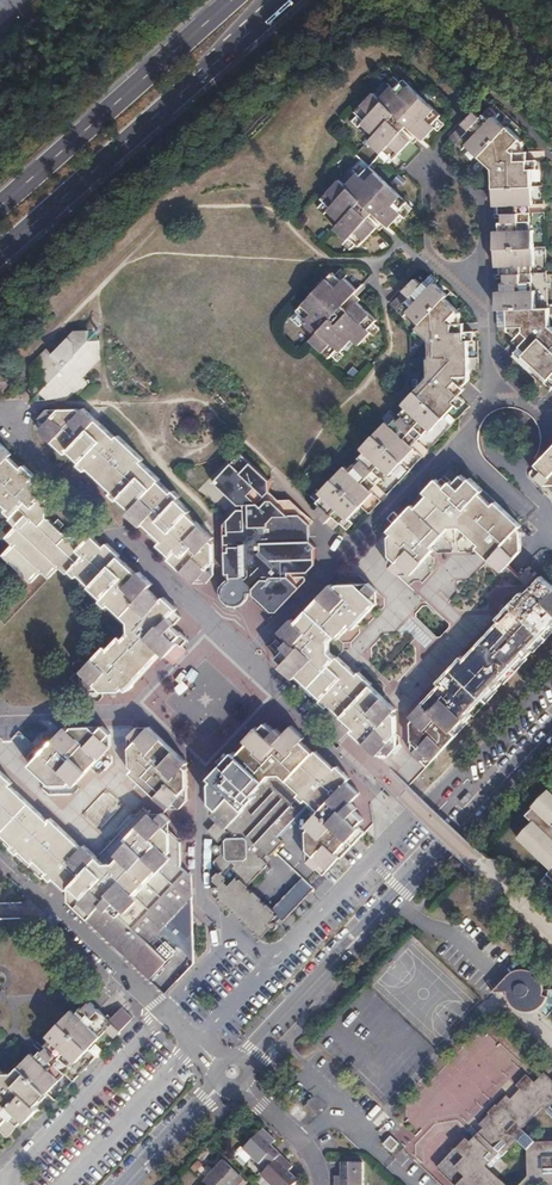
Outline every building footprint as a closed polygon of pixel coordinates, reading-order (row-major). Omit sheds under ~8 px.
[(408,126),(423,140),(435,128),(432,125),(441,116),(403,80),(395,89),(392,87),(380,99),(374,93),(356,112),(365,121),(362,123),(375,135),(369,141),(382,153),(385,151),(393,159),(411,140),(402,132),(408,126)] [(550,325),(549,308),(546,308),(536,308),(536,290),(532,290),(531,266),(535,266),(534,230),(531,230),(530,205),(533,204),(532,169),(538,169),(538,160),(528,160),(527,152),(523,151),(523,142),(508,127),(506,128),(494,117),(496,114),(490,108),(480,118),(474,112),(450,138),(462,149),(467,145),(492,169),(494,206),(499,206),(499,214),(502,214),(503,222),(500,223),(500,231),(495,231),(496,267),(501,267),(502,275),(505,275),(505,283),(502,283),(501,291),(497,292),(497,310),(508,310),(508,327),(509,331),(516,338),(514,341),(520,347),(515,353),(521,359),(524,356),(536,367),(549,379),(546,382),(551,388),(551,327),(550,325)] [(358,173),(361,176),(370,167),(362,159),(353,168),(358,173)] [(359,246),(377,227),(368,218),(374,212),(390,227),(401,214),(398,211),(407,202),(370,167),(361,176),(358,173),(347,185),(340,180),(322,199),(331,208),(329,211),(341,222),(335,229),(347,241),(350,238),(359,246)] [(410,205),(407,202),(398,211),(401,214),(410,205)] [(415,279),(392,305),(404,316),(408,312),(421,324),(417,329),(423,335),(429,341),(430,359),(428,359),(429,377),(404,404),(407,407),(402,413),(405,416),(398,422),(396,420),(390,426),(386,423),(362,448),(365,452),(360,458),(363,460),(357,467),(354,464),(348,470),(345,466),(320,492),(317,490),(312,495),(322,505),(316,512),(334,529),(340,523),(347,530),(354,523),(349,519),(373,493),(371,491),(387,473),(390,475),(414,449),(412,447),(430,428),(432,430),(456,405),(453,402),(465,390),(463,387),(469,379),(469,341),(473,341),(474,332),(465,332),(464,323),(461,323),(460,313),(445,299),(448,295),(435,283),(437,280),(431,274),(421,285),(415,279)] [(377,321),(358,303),(349,311),(343,306),(358,290),(345,278),(342,281),(336,275),(330,281),(327,278),(297,310),(307,319),(304,322),(317,334),(311,340),(330,358),(339,348),(342,351),(353,339),(359,345),(372,333),(369,330),(377,321)] [(546,290),(536,290),(536,308),(546,308),(546,290)] [(307,319),(297,310),(290,317),(299,327),(304,322),(307,319)] [(508,310),(497,310),(497,328),(508,327),(508,310)] [(423,335),(417,329),(413,334),(419,340),(423,335)] [(52,354),(47,349),(31,366),(50,384),(41,393),(42,395),(47,399),(55,399),(57,401),(66,400),(75,391),(79,394),(86,386),(87,381),(84,378),(99,361),(104,342),(89,341),(89,331),(74,331),(52,354)] [(521,359),(515,353),(511,357),(530,375),(536,367),(524,356),(521,359)] [(129,514),(131,516),(136,521),(141,526),(144,523),(162,541),(159,545),(171,557),(169,560),(195,584),(214,563),(213,544),(210,541),(214,538),(188,514),(191,511),(178,499),(180,497),(174,491),(172,493),(159,481),(160,480),(142,462),(144,459),(119,436),(116,438),(84,409),(81,412),(78,409),(59,409),(53,415),(47,409),(39,418),(45,424),(39,431),(65,454),(69,451),(81,462),(79,465),(85,471),(88,469),(112,492),(110,494),(117,500),(119,498),(132,510),(129,514)] [(7,509),(5,511),(12,518),(11,521),(17,527),(6,537),(14,545),(4,555),(32,582),(43,572),(50,578),(60,568),(67,574),(69,571),(76,577),(78,575),(102,598),(100,601),(107,607),(109,605),(128,623),(128,633),(123,640),(120,637),(108,649),(106,646),(82,671),(88,678),(82,684),(90,692),(96,686),(103,692),(121,691),(124,688),(128,691),(163,653),(167,656),(179,643),(181,645),(186,640),(173,626),(181,618),(175,612),(177,609),(165,598),(162,601),(142,583),(146,578),(140,572),(137,574),(118,558),(120,556),(107,544),(104,548),(91,536),(88,539),(85,537),(66,537),(60,530),(54,525),(46,518),(46,500),(44,497),(46,494),(34,482),(37,478),(24,467),(22,469),(9,458),(11,454),(0,443),(0,502),(7,509)] [(536,465),(543,471),(537,477),(545,486),(551,479),(551,448),(536,465)] [(241,454),(220,476),(215,481),(215,483),(221,488),(238,505),(245,505),(245,510),(238,511),(225,525),(229,528),(225,535),(225,544),(229,548),(226,552),(226,564),(230,568),(226,572),(226,574),(230,578),(231,591),(253,590),(253,595),(271,612),(277,612),(306,580),(306,577),(288,577),(288,573),(308,572),(315,564),(314,550),(316,547),(310,542),(310,526),(300,516),(303,512),(292,501),(280,501),(270,492),(269,480),(241,454)] [(215,481),(220,476),(218,474),(212,480),(213,485),(218,490),(221,488),(215,483),(215,481)] [(510,539),(521,526),(471,478),(468,481),(462,476),(454,484),(451,481),(445,487),(436,479),(388,531),(392,535),(389,538),(389,568),(398,576),(405,570),(411,575),(434,550),(432,547),(449,528),(461,528),(479,545),(477,548),(502,571),(521,550),(510,539)] [(276,492),(270,492),(280,501),(280,495),(276,492)] [(221,504),(216,510),(213,513),(219,518),(227,510),(221,504)] [(59,520),(54,525),(60,530),(64,525),(59,520)] [(214,563),(195,584),(206,585),(215,575),(214,563)] [(519,578),(527,585),(535,577),(527,569),(519,578)] [(542,576),(524,595),(521,592),(497,618),(500,621),(464,658),(462,656),(437,682),(440,685),(410,716),(414,720),(411,723),(412,741),(418,747),(412,753),(420,761),(426,755),(433,761),(457,735),(453,732),(464,719),(467,721),(473,715),(470,712),(494,687),(497,689),(503,683),(500,681),(524,655),(526,657),(532,651),(530,649),(551,625),(551,586),(542,576)] [(291,639),(289,641),(283,648),(285,650),(277,658),(283,664),(281,667),(294,679),(297,676),(322,699),(320,702),(327,708),(329,706),(354,728),(351,732),(377,756),(383,749),(391,741),(396,735),(396,716),(393,713),(396,709),(360,673),(357,675),(338,658),(336,659),(330,653),(329,643),(335,636),(339,639),(351,627),(353,629),(377,604),(371,598),(377,591),(369,584),(362,590),(356,584),(339,584),(335,588),(331,584),(296,623),(292,620),(282,630),(291,639)] [(280,633),(289,641),(291,639),(282,630),(280,633)] [(181,645),(179,643),(167,656),(166,657),(174,664),(176,664),(187,651),(187,650),(181,645)] [(220,895),(220,896),(236,911),(235,914),(242,920),(244,920),(255,930),(259,930),(263,926),(269,925),(273,929),(276,929),(278,927),(278,925),(277,923),(281,920),(282,921),(284,922),(324,879),(324,875),(342,856),(343,857),(366,832),(360,825),(365,819),(356,811),(358,808),(352,803),(360,793),(348,782),(351,778),(338,766),(335,768),(317,751),(314,753),(302,741),(305,737),(295,727),(286,737),(278,728),(274,732),(266,724),(261,729),(258,727),(246,740),(249,744),(237,756),(234,753),(218,770),(220,774),(211,785),(212,803),(218,808),(212,815),(227,829),(228,829),(233,833),(229,838),(225,834),(220,839),(224,843),(221,847),(218,845),(216,845),(213,849),(213,851),(217,854),(218,854),(220,853),(221,854),(215,860),(215,864),(224,871),(222,872),(219,873),(215,877),(215,881),(220,886),(217,886),(215,888),(214,890),(214,892),(216,894),(220,894),(220,895)] [(65,728),(61,732),(30,765),(52,786),(70,785),(73,782),(76,785),(112,747),(111,734),(103,727),(97,733),(91,727),(72,727),(69,731),(65,728)] [(144,734),(137,727),(129,736),(130,766),(134,769),(131,773),(168,809),(175,802),(181,808),(189,800),(183,794),(188,788),(188,770),(186,768),(188,764),(150,728),(144,734)] [(3,769),(16,756),(0,739),(0,766),(3,769)] [(391,741),(383,749),(390,755),(398,747),(391,741)] [(14,845),(12,848),(18,854),(21,852),(33,863),(36,861),(48,872),(46,875),(52,881),(55,879),(67,890),(68,902),(79,912),(131,961),(144,948),(146,945),(183,907),(193,896),(193,876),(182,866),(182,861),(181,842),(165,827),(171,821),(163,814),(157,820),(151,814),(152,812),(150,810),(149,812),(145,809),(99,858),(85,846),(82,848),(76,842),(51,818),(49,821),(26,801),(21,796),(10,786),(13,782),(0,771),(0,832),(14,845)] [(107,790),(83,814),(98,829),(122,806),(107,790)] [(464,791),(456,800),(459,803),(467,794),(464,791)] [(551,824),(551,823),(551,794),(550,792),(526,817),(533,824),(518,840),(551,871),(547,876),(551,881),(551,825),(551,824)] [(220,839),(225,834),(227,831),(216,820),(206,831),(218,841),(220,839)] [(450,857),(442,865),(446,868),(453,860),(450,857)] [(248,888),(237,878),(231,885),(236,886),(244,892),(248,888)] [(7,903),(6,917),(21,917),(21,904),(7,903)] [(507,977),(492,994),(507,993),(507,997),(510,1004),(512,1007),(517,1011),(527,1013),(530,1013),(537,1011),(542,1008),(546,1002),(548,998),(549,992),(549,990),(544,990),(544,986),(541,980),(537,976),(533,973),(527,971),(524,970),(514,972),(511,973),(507,977)] [(1,1126),(0,1127),(0,1131),(7,1137),(15,1129),(7,1121),(10,1118),(19,1125),(24,1120),(27,1122),(40,1110),(44,1114),(133,1019),(122,1008),(110,1020),(91,1002),(85,1009),(83,1007),(77,1013),(73,1010),(49,1036),(52,1039),(47,1045),(49,1047),(43,1053),(41,1051),(36,1057),(32,1054),(13,1073),(3,1074),(0,1071),(0,1125),(1,1126)] [(442,1038),(433,1047),(435,1048),(444,1039),(442,1038)] [(544,1073),(535,1082),(526,1075),(516,1086),(519,1089),(510,1099),(506,1096),(497,1105),(496,1104),(488,1113),(489,1114),(479,1125),(483,1129),(469,1142),(466,1139),(456,1149),(455,1148),(437,1168),(457,1184),(507,1184),(490,1169),(507,1151),(508,1151),(518,1141),(528,1151),(529,1177),(521,1184),(535,1184),(551,1184),(551,1142),(536,1142),(522,1129),(542,1108),(551,1117),(551,1080),(544,1073)] [(390,1134),(410,1151),(440,1115),(433,1109),(437,1103),(422,1091),(402,1115),(420,1130),(416,1135),(400,1122),(390,1134)] [(266,1140),(270,1135),(263,1128),(259,1133),(266,1140)] [(277,1159),(281,1155),(271,1145),(275,1140),(270,1135),(266,1140),(259,1133),(244,1148),(252,1156),(262,1166),(266,1170),(277,1159)] [(399,1144),(391,1136),(384,1144),(392,1151),(399,1144)] [(243,1165),(252,1156),(244,1148),(241,1146),(235,1153),(235,1157),(243,1165)] [(288,1161),(281,1155),(277,1159),(284,1166),(288,1161)] [(262,1175),(272,1184),(294,1184),(299,1180),(289,1170),(293,1166),(288,1161),(284,1166),(277,1159),(266,1170),(262,1175)] [(203,1182),(206,1184),(235,1184),(232,1182),(239,1175),(224,1160),(203,1182)] [(364,1162),(342,1162),(341,1175),(335,1175),(335,1182),(341,1182),(341,1184),(363,1184),(364,1162)] [(266,1170),(262,1166),(255,1173),(259,1177),(262,1175),(266,1170)] [(154,1172),(146,1180),(149,1183),(157,1175),(154,1172)] [(239,1175),(232,1182),(235,1184),(238,1184),(244,1179),(239,1175)]
